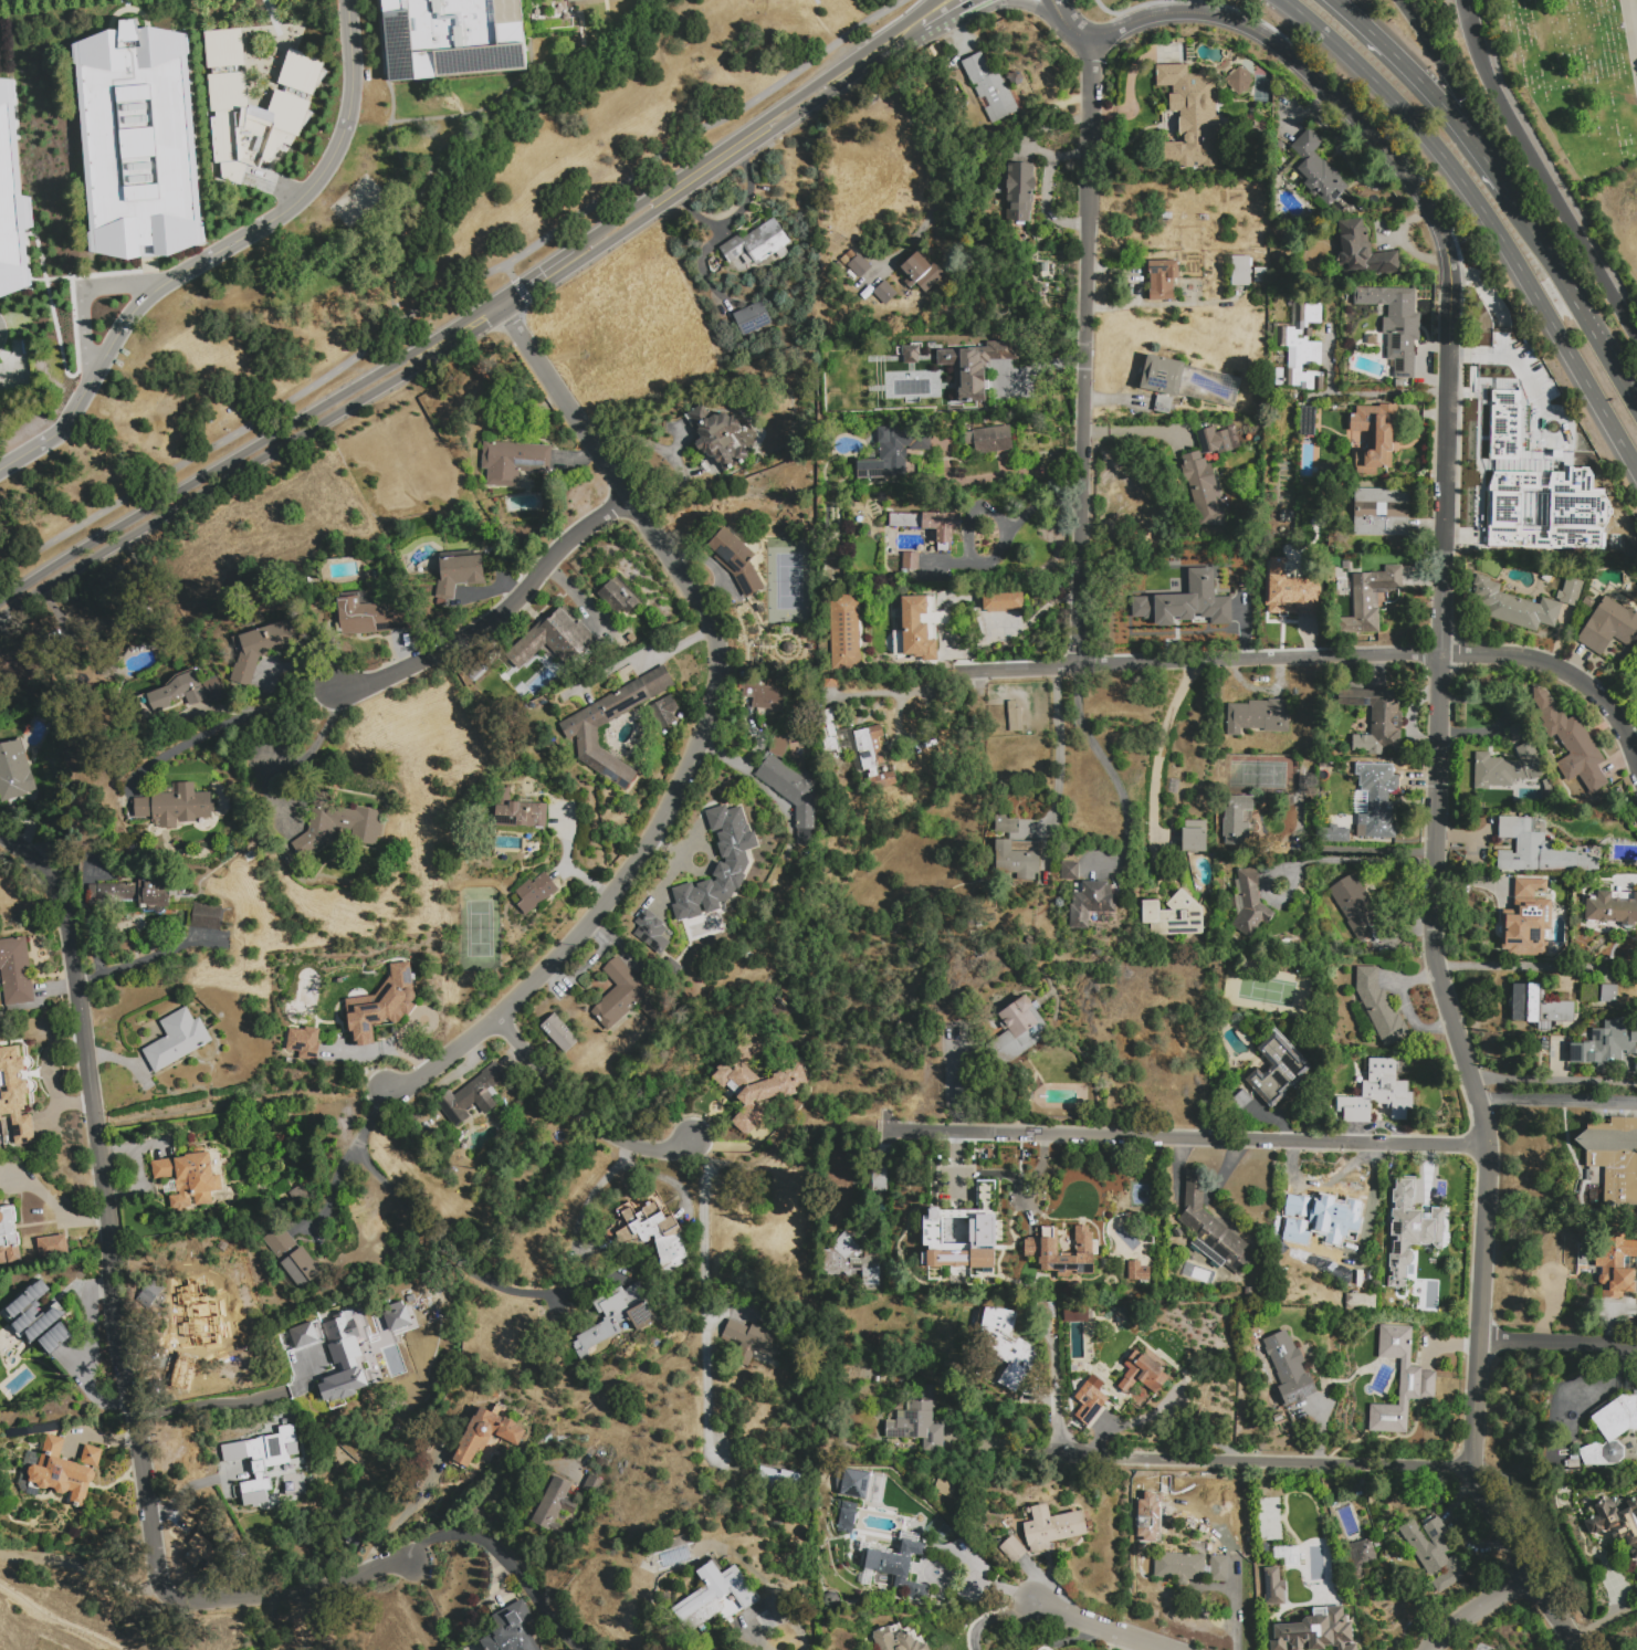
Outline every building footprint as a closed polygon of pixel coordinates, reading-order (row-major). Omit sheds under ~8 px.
[(385,21),(383,0),(522,0),(527,70),(390,82),(385,21)] [(92,252),(74,44),(109,31),(122,32),(122,20),(139,18),(140,29),(149,27),(190,35),(208,242),(169,255),(148,258),(128,260),(92,252)] [(204,31),(241,29),(242,66),(206,67),(204,31)] [(290,49),(326,62),(313,97),(276,84),(290,49)] [(962,62),(982,52),(986,62),(988,61),(993,72),(991,72),(994,76),(1000,73),(1019,114),(993,126),(986,112),(990,109),(986,101),(982,103),(962,62)] [(1215,81),(1216,118),(1219,118),(1219,137),(1217,137),(1217,169),(1204,170),(1204,167),(1200,167),(1199,168),(1198,169),(1194,170),(1178,170),(1178,165),(1163,165),(1162,145),(1182,145),(1185,143),(1185,139),(1180,138),(1179,113),(1169,114),(1169,96),(1174,96),(1173,88),(1157,88),(1157,69),(1188,66),(1188,76),(1198,76),(1199,75),(1200,73),(1204,72),(1206,72),(1208,73),(1209,75),(1210,76),(1210,80),(1210,81),(1215,81)] [(1240,98),(1225,82),(1240,69),(1244,71),(1247,71),(1251,76),(1250,78),(1256,84),(1240,98)] [(208,75),(244,73),(248,114),(234,114),(238,164),(213,166),(208,75)] [(32,284),(0,297),(0,79),(15,83),(21,191),(32,197),(35,227),(28,229),(29,233),(32,280),(32,284)] [(275,91),(309,102),(298,136),(264,124),(275,91)] [(1349,187),(1330,207),(1318,195),(1314,197),(1301,185),(1304,181),(1291,169),(1302,158),(1291,147),(1309,128),(1311,132),(1312,130),(1322,139),(1321,140),(1323,143),(1314,153),(1323,161),(1324,160),(1332,168),(1332,167),(1340,174),(1340,175),(1343,178),(1341,180),(1349,187)] [(1008,162),(1035,164),(1033,181),(1036,181),(1036,193),(1035,193),(1033,206),(1031,206),(1031,214),(1030,214),(1030,225),(1006,224),(1007,185),(1005,185),(1005,182),(1003,182),(1003,168),(1008,168),(1008,162)] [(1343,208),(1351,207),(1352,214),(1344,216),(1343,208)] [(718,248),(738,234),(742,239),(774,218),(790,243),(785,246),(789,253),(780,259),(776,253),(756,266),(753,262),(747,265),(741,256),(728,264),(718,248)] [(1398,251),(1400,271),(1376,274),(1376,271),(1344,275),(1343,265),(1337,266),(1336,252),(1343,252),(1339,222),(1362,219),(1363,228),(1366,227),(1368,243),(1370,243),(1371,254),(1398,251)] [(851,260),(846,255),(850,251),(856,255),(851,260)] [(900,266),(917,251),(931,265),(934,262),(937,265),(936,265),(945,274),(925,293),(917,285),(911,291),(905,284),(911,278),(900,266)] [(860,281),(848,269),(858,259),(860,256),(872,270),(860,281)] [(1249,286),(1231,286),(1231,256),(1249,256),(1249,286)] [(1148,261),(1177,261),(1178,280),(1174,280),(1174,301),(1150,301),(1150,272),(1148,272),(1148,261)] [(1253,267),(1266,266),(1266,283),(1255,283),(1253,267)] [(872,292),(884,281),(898,294),(885,305),(872,292)] [(1419,341),(1414,341),(1414,353),(1416,353),(1415,378),(1395,377),(1395,360),(1387,360),(1388,335),(1383,335),(1383,317),(1388,318),(1388,305),(1354,304),(1355,287),(1416,290),(1415,313),(1420,313),(1419,341)] [(731,315),(760,301),(769,320),(739,335),(731,315)] [(1277,349),(1278,327),(1295,328),(1297,303),(1322,304),(1322,324),(1309,323),(1309,328),(1314,328),(1314,336),(1308,336),(1308,343),(1322,343),(1322,366),(1302,365),(1302,374),(1308,374),(1308,371),(1324,372),(1324,390),(1302,389),(1302,386),(1283,386),(1284,369),(1288,369),(1288,350),(1277,349)] [(935,349),(936,365),(955,364),(955,402),(985,401),(984,360),(1014,359),(1014,339),(985,340),(985,348),(935,349)] [(902,347),(920,346),(920,355),(917,355),(919,364),(904,365),(903,355),(902,356),(902,347)] [(865,355),(868,351),(873,355),(889,365),(891,362),(907,374),(906,375),(920,383),(924,376),(941,388),(928,408),(914,398),(906,410),(894,401),(900,395),(858,367),(865,355)] [(1141,389),(1148,355),(1185,364),(1185,366),(1241,379),(1235,408),(1178,395),(1177,397),(1141,389)] [(1491,387),(1488,391),(1486,460),(1519,461),(1521,390),(1517,388),(1491,387)] [(1154,411),(1157,396),(1173,399),(1168,414),(1154,411)] [(714,458),(710,458),(707,456),(706,455),(705,454),(701,456),(693,444),(700,440),(690,424),(693,422),(688,414),(703,404),(712,418),(714,416),(720,417),(722,414),(723,414),(725,414),(728,416),(730,417),(730,418),(734,416),(743,429),(733,435),(742,448),(743,448),(747,452),(745,455),(741,455),(741,458),(737,458),(732,461),(731,465),(732,465),(732,466),(732,467),(732,469),(731,470),(728,470),(726,472),(725,472),(724,472),(723,472),(723,470),(722,470),(721,470),(721,469),(714,458)] [(1352,467),(1352,443),(1347,443),(1347,430),(1351,430),(1351,427),(1347,427),(1347,412),(1351,412),(1351,406),(1379,407),(1379,404),(1397,404),(1397,423),(1393,423),(1392,467),(1377,467),(1377,475),(1365,475),(1365,473),(1355,473),(1355,467),(1352,467)] [(1315,408),(1314,437),(1300,437),(1301,407),(1315,408)] [(1014,451),(976,455),(975,444),(966,445),(964,433),(972,432),(972,430),(1010,425),(1014,451)] [(1203,454),(1197,432),(1215,427),(1216,433),(1228,430),(1235,451),(1218,454),(1217,450),(1203,454)] [(857,482),(856,462),(881,461),(880,442),(888,442),(888,429),(899,428),(899,434),(932,433),(932,451),(911,451),(906,451),(906,459),(905,459),(905,477),(883,479),(883,481),(857,482)] [(552,446),(549,475),(518,473),(517,487),(485,485),(486,470),(481,469),(482,442),(552,446)] [(1226,508),(1226,525),(1201,525),(1185,455),(1201,451),(1203,459),(1207,459),(1208,464),(1211,463),(1218,486),(1215,487),(1220,508),(1226,508)] [(668,476),(652,473),(655,458),(658,459),(658,455),(669,459),(669,461),(670,461),(668,476)] [(1488,485),(1487,545),(1601,548),(1601,528),(1606,521),(1606,514),(1610,514),(1610,508),(1606,508),(1606,502),(1602,494),(1602,488),(1592,488),(1592,476),(1587,467),(1568,467),(1567,481),(1561,481),(1562,473),(1551,472),(1547,488),(1539,487),(1536,473),(1493,472),(1488,485)] [(1408,536),(1355,535),(1355,488),(1409,490),(1408,536)] [(1305,501),(1318,502),(1316,538),(1304,538),(1305,501)] [(1279,512),(1293,512),(1293,522),(1279,522),(1279,512)] [(952,554),(938,554),(938,546),(936,546),(937,532),(922,532),(922,530),(891,529),(891,516),(923,517),(923,515),(962,516),(962,533),(953,533),(953,546),(952,546),(952,554)] [(764,588),(745,598),(734,576),(714,558),(717,554),(709,546),(725,527),(756,556),(749,561),(764,588)] [(440,560),(443,559),(443,555),(475,551),(475,557),(482,556),(484,579),(485,579),(486,586),(468,587),(468,584),(457,586),(454,601),(437,598),(439,581),(442,581),(440,560)] [(917,570),(902,569),(903,553),(919,554),(917,570)] [(1339,633),(1339,619),(1351,618),(1350,582),(1361,582),(1361,574),(1385,572),(1385,566),(1402,566),(1403,589),(1372,590),(1372,608),(1378,608),(1379,632),(1339,633)] [(1136,601),(1182,572),(1184,577),(1188,575),(1203,596),(1182,610),(1180,609),(1156,623),(1142,628),(1142,630),(1140,630),(1123,630),(1123,605),(1137,605),(1136,601)] [(1536,632),(1484,617),(1488,607),(1479,605),(1481,595),(1472,591),(1478,575),(1491,578),(1490,581),(1501,585),(1499,592),(1540,606),(1542,598),(1562,605),(1554,628),(1540,623),(1536,632)] [(1318,579),(1319,619),(1301,619),(1301,623),(1283,624),(1283,620),(1270,620),(1269,580),(1274,580),(1274,577),(1300,576),(1300,579),(1318,579)] [(1583,582),(1576,608),(1559,602),(1560,600),(1556,599),(1559,591),(1562,592),(1566,578),(1583,582)] [(611,579),(629,599),(632,596),(639,603),(621,620),(597,593),(611,579)] [(339,597),(359,595),(358,590),(367,590),(368,596),(376,595),(377,602),(389,601),(390,611),(411,609),(413,627),(344,634),(339,597)] [(983,593),(1022,592),(1024,611),(984,612),(983,593)] [(830,671),(829,596),(860,595),(861,611),(859,611),(859,653),(862,653),(862,670),(830,671)] [(936,661),(921,661),(921,658),(915,658),(915,655),(891,655),(891,652),(893,652),(892,618),(891,618),(890,601),(891,599),(893,598),(901,598),(901,597),(935,596),(935,612),(951,611),(951,626),(936,626),(936,661)] [(1629,608),(1636,613),(1636,646),(1634,651),(1613,637),(1601,656),(1576,641),(1605,596),(1628,611),(1629,608)] [(579,620),(597,639),(567,666),(545,643),(517,669),(504,655),(520,642),(517,640),(548,612),(552,616),(560,607),(576,624),(579,620)] [(240,635),(294,617),(302,642),(260,656),(251,686),(232,680),(244,647),(240,635)] [(662,666),(673,686),(596,729),(598,748),(637,774),(623,792),(577,760),(575,736),(566,742),(557,725),(662,666)] [(146,716),(138,697),(169,685),(177,677),(195,670),(202,687),(202,691),(218,684),(219,684),(224,697),(210,704),(208,698),(189,706),(185,695),(177,704),(146,716)] [(781,711),(751,707),(752,697),(744,697),(746,677),(760,680),(759,685),(785,689),(781,711)] [(1608,784),(1591,795),(1578,775),(1566,782),(1554,764),(1568,755),(1562,745),(1557,748),(1551,737),(1550,738),(1541,725),(1544,723),(1529,698),(1531,684),(1543,690),(1547,687),(1557,702),(1553,705),(1559,714),(1563,712),(1567,719),(1575,715),(1605,760),(1597,766),(1608,784)] [(1382,755),(1368,755),(1368,752),(1352,750),(1352,735),(1371,735),(1372,706),(1337,705),(1339,690),(1398,692),(1398,712),(1402,712),(1399,749),(1382,749),(1382,755)] [(650,710),(673,696),(681,710),(672,714),(678,723),(663,732),(650,710)] [(1240,737),(1227,736),(1227,704),(1249,704),(1249,701),(1268,702),(1268,700),(1289,700),(1289,733),(1265,732),(1265,729),(1241,729),(1240,737)] [(1008,733),(1007,701),(1008,701),(1015,701),(1015,707),(1021,707),(1022,732),(1008,733)] [(840,753),(825,757),(823,754),(826,754),(820,729),(821,729),(827,728),(822,711),(823,711),(835,708),(837,715),(835,716),(836,721),(833,722),(835,731),(853,727),(853,732),(854,732),(863,773),(853,775),(848,749),(839,750),(840,753)] [(1530,737),(1513,744),(1508,728),(1524,723),(1530,737)] [(854,732),(853,732),(881,725),(883,737),(878,738),(883,761),(888,760),(890,770),(878,773),(879,776),(893,773),(895,784),(870,790),(867,775),(871,774),(871,770),(863,773),(854,732)] [(810,845),(797,845),(798,830),(796,830),(796,807),(754,775),(770,755),(768,754),(775,734),(788,738),(783,759),(772,756),(786,766),(793,758),(794,757),(796,757),(797,758),(798,758),(799,759),(799,760),(808,767),(807,768),(804,773),(808,773),(808,780),(812,780),(814,830),(810,830),(810,845)] [(1515,749),(1524,744),(1533,743),(1545,775),(1531,780),(1528,781),(1526,779),(1513,779),(1512,787),(1490,786),(1490,789),(1473,789),(1475,752),(1491,753),(1490,758),(1503,758),(1503,760),(1520,761),(1515,749)] [(3,802),(0,793),(0,745),(3,744),(46,789),(36,790),(27,792),(28,795),(3,802)] [(1399,775),(1399,792),(1389,792),(1388,807),(1393,807),(1393,824),(1396,824),(1396,829),(1398,829),(1397,835),(1396,835),(1396,839),(1363,838),(1364,827),(1357,827),(1357,813),(1364,813),(1365,787),(1361,786),(1361,774),(1399,775)] [(214,803),(214,810),(214,812),(212,813),(212,819),(208,819),(197,819),(197,822),(193,822),(180,823),(180,819),(178,820),(177,826),(177,829),(167,830),(167,828),(160,827),(160,819),(155,819),(155,815),(137,816),(136,799),(153,798),(154,796),(178,795),(179,794),(178,782),(195,781),(195,792),(211,792),(212,803),(214,803)] [(548,805),(547,828),(545,828),(544,830),(536,830),(536,828),(495,826),(497,789),(513,790),(513,798),(525,799),(525,795),(547,795),(547,800),(537,799),(537,805),(548,805)] [(295,863),(285,845),(307,830),(315,791),(327,792),(327,797),(326,805),(356,811),(357,807),(384,812),(380,828),(381,828),(380,839),(377,839),(376,851),(375,851),(346,847),(349,830),(336,829),(334,838),(326,847),(322,842),(295,863)] [(1228,796),(1253,797),(1253,811),(1242,810),(1242,823),(1249,823),(1249,840),(1245,840),(1245,845),(1225,845),(1225,837),(1222,837),(1222,818),(1225,819),(1225,807),(1228,807),(1228,796)] [(759,845),(751,849),(753,858),(744,873),(747,874),(739,889),(737,887),(732,898),(721,903),(722,908),(705,914),(703,905),(700,906),(702,915),(688,921),(688,918),(678,922),(672,906),(676,904),(671,889),(692,882),(694,889),(697,887),(696,884),(712,880),(713,882),(716,881),(717,877),(713,876),(720,862),(727,865),(725,859),(723,860),(717,844),(721,843),(717,833),(722,832),(722,829),(712,832),(705,812),(726,805),(728,810),(742,806),(747,824),(749,824),(752,832),(755,831),(759,845)] [(995,816),(1010,816),(1010,819),(1019,819),(1018,833),(995,832),(995,816)] [(1513,818),(1534,818),(1534,833),(1545,833),(1544,842),(1561,843),(1561,848),(1565,848),(1565,852),(1577,853),(1577,855),(1587,855),(1586,858),(1599,859),(1599,870),(1591,870),(1591,872),(1498,870),(1498,851),(1512,851),(1512,854),(1517,854),(1517,838),(1513,838),(1513,818)] [(1531,832),(1543,832),(1544,818),(1532,818),(1531,832)] [(1185,829),(1185,821),(1206,821),(1206,845),(1206,852),(1182,852),(1183,829),(1185,829)] [(1320,826),(1319,842),(1348,842),(1348,827),(1320,826)] [(996,840),(1012,840),(1012,841),(1038,842),(1038,851),(1039,851),(1039,873),(1035,873),(1035,875),(1038,875),(1037,881),(1017,881),(1017,873),(996,873),(996,840)] [(1061,862),(1079,862),(1079,881),(1061,881),(1061,862)] [(1237,871),(1256,868),(1259,886),(1258,886),(1260,903),(1276,914),(1267,926),(1262,923),(1250,939),(1231,925),(1242,910),(1237,871)] [(1353,872),(1381,915),(1376,918),(1386,935),(1387,936),(1377,943),(1371,933),(1358,940),(1346,922),(1347,921),(1328,889),(1353,872)] [(545,874),(559,892),(526,918),(518,907),(524,903),(516,894),(529,883),(533,886),(536,884),(535,883),(545,874)] [(90,905),(88,885),(138,884),(138,876),(149,876),(149,882),(166,882),(166,889),(169,889),(169,908),(157,908),(158,911),(148,911),(148,908),(139,908),(139,904),(90,905)] [(1069,928),(1070,905),(1073,905),(1074,893),(1083,893),(1083,881),(1108,882),(1108,886),(1112,886),(1111,894),(1116,894),(1116,915),(1108,915),(1108,913),(1089,912),(1089,922),(1088,928),(1069,928)] [(1142,901),(1145,901),(1158,901),(1158,911),(1172,911),(1166,904),(1180,887),(1203,908),(1203,935),(1151,936),(1151,924),(1142,924),(1142,901)] [(1597,892),(1636,893),(1636,923),(1635,923),(1635,926),(1622,926),(1622,922),(1585,921),(1586,911),(1586,898),(1597,898),(1597,892)] [(1544,929),(1543,943),(1547,943),(1547,956),(1502,956),(1502,911),(1513,911),(1514,900),(1551,900),(1551,929),(1544,929)] [(193,902),(221,904),(219,931),(191,928),(193,902)] [(644,907),(655,915),(653,918),(654,919),(655,917),(663,923),(662,925),(667,928),(661,936),(669,942),(660,955),(643,943),(648,937),(643,934),(640,939),(634,936),(633,935),(633,934),(634,932),(639,926),(634,923),(644,907)] [(225,910),(239,910),(239,923),(225,923),(225,910)] [(1,970),(0,970),(0,940),(25,937),(34,1002),(6,1006),(1,970)] [(605,967),(608,963),(612,960),(618,957),(659,1003),(658,1005),(674,1022),(661,1034),(636,1006),(607,1032),(588,1011),(616,987),(617,986),(602,970),(605,967)] [(384,1023),(371,1024),(374,1043),(368,1044),(368,1045),(353,1048),(350,1034),(349,1034),(347,1015),(354,1013),(354,1012),(346,1012),(344,999),(375,996),(390,974),(389,965),(409,963),(412,988),(409,988),(412,990),(415,992),(416,995),(416,998),(415,1000),(412,1002),(411,1003),(415,1006),(407,1018),(403,1015),(395,1026),(387,1019),(385,1020),(384,1023)] [(1357,967),(1378,967),(1378,985),(1381,990),(1383,989),(1396,1015),(1398,1013),(1403,1022),(1404,1021),(1410,1034),(1385,1047),(1374,1027),(1363,1031),(1351,1006),(1361,1000),(1356,989),(1357,967)] [(1575,1022),(1540,1021),(1540,1023),(1513,1023),(1514,984),(1528,985),(1528,984),(1542,984),(1541,1001),(1575,1002),(1575,1022)] [(1617,1002),(1599,1002),(1599,985),(1617,986),(1617,1002)] [(1026,995),(1033,1006),(1032,1006),(1048,1028),(1040,1033),(1043,1039),(1001,1070),(985,1048),(1009,1030),(998,1015),(1025,995),(1026,995)] [(195,1021),(199,1018),(212,1040),(156,1073),(143,1050),(167,1036),(159,1022),(186,1007),(195,1021)] [(580,1043),(566,1055),(542,1029),(555,1017),(580,1043)] [(1616,1026),(1636,1026),(1636,1055),(1622,1055),(1622,1059),(1612,1059),(1612,1064),(1607,1064),(1607,1068),(1597,1068),(1597,1063),(1589,1063),(1589,1065),(1570,1065),(1570,1044),(1583,1044),(1583,1042),(1592,1042),(1592,1030),(1604,1030),(1604,1021),(1616,1021),(1616,1026)] [(290,1028),(305,1030),(305,1027),(319,1029),(317,1042),(319,1043),(316,1062),(298,1059),(300,1052),(286,1050),(290,1028)] [(1257,1049),(1277,1030),(1301,1057),(1302,1055),(1312,1066),(1300,1079),(1292,1086),(1291,1086),(1284,1092),(1283,1093),(1286,1095),(1271,1108),(1245,1081),(1257,1069),(1262,1074),(1272,1065),(1267,1060),(1257,1049)] [(746,1066),(760,1080),(773,1075),(772,1072),(801,1062),(808,1084),(800,1086),(799,1081),(794,1083),(797,1094),(785,1099),(784,1094),(783,1095),(781,1093),(779,1093),(780,1095),(759,1102),(757,1104),(767,1114),(747,1136),(745,1133),(744,1135),(733,1125),(734,1123),(732,1121),(745,1105),(741,1102),(737,1099),(738,1095),(727,1084),(725,1086),(724,1086),(723,1087),(710,1075),(739,1045),(737,1043),(749,1031),(757,1039),(758,1039),(762,1039),(764,1040),(765,1041),(766,1043),(766,1044),(766,1047),(765,1049),(764,1051),(762,1052),(759,1052),(758,1052),(754,1057),(752,1057),(752,1062),(746,1066)] [(8,1118),(0,1119),(0,1099),(3,1099),(2,1089),(0,1089),(0,1048),(18,1045),(19,1057),(25,1055),(27,1069),(23,1070),(24,1079),(28,1078),(29,1093),(27,1093),(28,1099),(30,1097),(32,1111),(24,1111),(24,1110),(21,1110),(22,1115),(32,1114),(34,1142),(15,1144),(12,1117),(12,1116),(11,1115),(10,1115),(9,1115),(8,1116),(8,1118)] [(1336,1112),(1336,1097),(1362,1099),(1363,1085),(1363,1081),(1368,1082),(1368,1072),(1364,1072),(1364,1060),(1368,1060),(1368,1059),(1396,1059),(1396,1062),(1402,1062),(1402,1074),(1396,1074),(1396,1082),(1407,1082),(1407,1093),(1412,1093),(1412,1108),(1406,1108),(1406,1121),(1392,1121),(1392,1108),(1387,1108),(1387,1104),(1371,1104),(1371,1123),(1343,1122),(1343,1112),(1336,1112)] [(500,1106),(485,1117),(475,1105),(465,1113),(471,1120),(457,1131),(436,1104),(450,1093),(454,1099),(484,1076),(482,1074),(496,1064),(508,1080),(493,1091),(499,1097),(494,1101),(500,1106)] [(1238,1114),(1228,1104),(1242,1090),(1252,1100),(1238,1114)] [(1610,1118),(1636,1118),(1636,1205),(1604,1205),(1605,1167),(1586,1167),(1586,1152),(1574,1141),(1585,1131),(1585,1125),(1610,1125),(1610,1118)] [(150,1162),(185,1156),(185,1155),(210,1150),(213,1174),(220,1173),(222,1189),(211,1190),(212,1202),(195,1205),(193,1196),(190,1196),(191,1206),(171,1209),(169,1195),(179,1194),(179,1191),(177,1191),(175,1180),(177,1179),(177,1176),(154,1179),(150,1162)] [(873,1194),(874,1166),(888,1166),(886,1194),(873,1194)] [(966,1194),(946,1194),(946,1171),(966,1171),(966,1194)] [(1188,1171),(1205,1174),(1204,1211),(1240,1241),(1240,1240),(1251,1248),(1246,1255),(1255,1261),(1239,1278),(1225,1267),(1221,1270),(1192,1246),(1198,1238),(1178,1223),(1186,1215),(1188,1171)] [(1444,1208),(1442,1251),(1439,1250),(1437,1249),(1435,1248),(1434,1246),(1433,1244),(1431,1242),(1431,1244),(1429,1246),(1428,1246),(1424,1246),(1421,1246),(1420,1243),(1420,1246),(1409,1244),(1409,1250),(1412,1251),(1412,1252),(1413,1254),(1413,1255),(1413,1259),(1413,1261),(1410,1264),(1408,1267),(1406,1268),(1406,1289),(1388,1289),(1391,1223),(1392,1223),(1392,1222),(1391,1222),(1391,1216),(1392,1216),(1394,1176),(1416,1177),(1414,1210),(1423,1210),(1421,1213),(1431,1215),(1431,1208),(1444,1208)] [(670,1211),(670,1212),(682,1232),(680,1233),(686,1244),(685,1244),(689,1251),(688,1251),(688,1257),(682,1261),(684,1264),(663,1278),(658,1269),(660,1268),(660,1259),(654,1240),(655,1240),(654,1236),(649,1238),(649,1239),(648,1240),(647,1242),(644,1242),(642,1242),(641,1241),(641,1240),(622,1244),(615,1233),(616,1233),(609,1225),(620,1219),(616,1212),(616,1211),(616,1210),(616,1209),(629,1202),(630,1202),(631,1202),(629,1199),(636,1196),(638,1200),(638,1199),(639,1199),(654,1190),(655,1190),(655,1191),(657,1191),(665,1208),(665,1209),(665,1210),(664,1210),(662,1212),(663,1215),(668,1212),(669,1211),(670,1211)] [(1287,1200),(1287,1199),(1321,1206),(1323,1199),(1346,1204),(1346,1207),(1363,1210),(1360,1225),(1354,1223),(1352,1236),(1333,1232),(1333,1228),(1321,1226),(1314,1257),(1298,1253),(1303,1225),(1282,1221),(1287,1200)] [(968,1255),(937,1255),(937,1222),(936,1222),(936,1202),(959,1202),(959,1231),(968,1231),(968,1255)] [(22,1260),(0,1263),(0,1209),(1,1209),(2,1210),(2,1206),(14,1205),(17,1220),(15,1220),(17,1231),(19,1231),(22,1260)] [(994,1242),(977,1242),(977,1225),(994,1225),(994,1242)] [(1025,1240),(1040,1240),(1040,1238),(1042,1238),(1042,1233),(1052,1232),(1052,1238),(1058,1238),(1058,1253),(1077,1253),(1077,1243),(1075,1243),(1074,1227),(1088,1226),(1088,1233),(1093,1233),(1093,1274),(1071,1274),(1071,1278),(1057,1278),(1057,1282),(1048,1282),(1048,1272),(1041,1272),(1041,1265),(1039,1265),(1039,1257),(1025,1257),(1025,1240)] [(325,1275),(303,1292),(264,1241),(282,1228),(301,1251),(304,1249),(315,1264),(322,1264),(321,1271),(325,1275)] [(828,1247),(843,1232),(861,1249),(860,1251),(863,1254),(881,1254),(880,1289),(863,1289),(863,1271),(852,1271),(852,1279),(832,1279),(832,1274),(822,1274),(822,1253),(825,1253),(830,1249),(828,1247)] [(67,1233),(70,1252),(41,1257),(38,1238),(67,1233)] [(1624,1240),(1636,1241),(1636,1257),(1628,1257),(1624,1257),(1624,1269),(1634,1270),(1633,1284),(1635,1284),(1635,1293),(1623,1293),(1623,1297),(1619,1297),(1619,1299),(1602,1297),(1603,1285),(1602,1285),(1599,1284),(1598,1282),(1598,1280),(1598,1278),(1599,1275),(1602,1274),(1602,1268),(1594,1267),(1595,1249),(1604,1249),(1605,1233),(1625,1234),(1624,1240)] [(1127,1261),(1142,1261),(1142,1268),(1151,1268),(1151,1280),(1127,1280),(1127,1261)] [(51,1354),(39,1339),(31,1345),(27,1333),(28,1332),(27,1331),(21,1335),(12,1325),(24,1314),(23,1312),(13,1321),(6,1312),(19,1300),(17,1297),(40,1276),(52,1289),(39,1301),(42,1304),(38,1309),(43,1314),(45,1312),(45,1313),(59,1302),(69,1313),(61,1320),(73,1334),(51,1354)] [(141,1300),(157,1280),(170,1291),(155,1311),(141,1300)] [(637,1331),(629,1317),(617,1324),(620,1331),(587,1349),(588,1356),(580,1360),(573,1346),(575,1345),(573,1342),(578,1339),(576,1336),(604,1321),(604,1317),(607,1316),(604,1311),(599,1313),(592,1302),(621,1285),(623,1290),(638,1281),(641,1288),(642,1286),(649,1299),(646,1301),(655,1320),(637,1331)] [(1375,1312),(1346,1311),(1347,1293),(1376,1294),(1375,1312)] [(186,1349),(213,1343),(209,1325),(181,1331),(177,1313),(230,1301),(242,1355),(190,1367),(186,1349)] [(411,1325),(404,1302),(381,1309),(388,1332),(411,1325)] [(1054,1318),(1037,1318),(1036,1303),(1054,1302),(1054,1318)] [(991,1306),(1017,1312),(1012,1335),(1036,1349),(1038,1351),(1039,1354),(1038,1356),(1026,1375),(993,1355),(997,1347),(987,1327),(991,1306)] [(1066,1323),(1064,1310),(1088,1309),(1088,1323),(1066,1323)] [(359,1316),(365,1336),(347,1342),(342,1322),(359,1316)] [(319,1339),(296,1348),(290,1330),(313,1321),(314,1322),(318,1321),(319,1324),(324,1323),(329,1339),(329,1341),(329,1343),(328,1343),(326,1344),(324,1343),(324,1342),(322,1337),(319,1338),(319,1339)] [(724,1337),(731,1322),(751,1332),(754,1325),(777,1336),(773,1346),(780,1349),(775,1362),(757,1353),(749,1369),(735,1363),(743,1346),(724,1337)] [(1379,1325),(1412,1326),(1410,1366),(1421,1367),(1421,1370),(1436,1372),(1434,1400),(1408,1399),(1407,1433),(1368,1431),(1371,1405),(1398,1406),(1400,1359),(1378,1358),(1379,1325)] [(1262,1341),(1286,1330),(1289,1338),(1291,1337),(1297,1349),(1299,1348),(1305,1362),(1301,1364),(1305,1374),(1308,1378),(1311,1377),(1318,1392),(1305,1398),(1307,1399),(1297,1405),(1295,1401),(1286,1406),(1278,1387),(1282,1385),(1277,1374),(1278,1374),(1270,1355),(1268,1356),(1265,1349),(1266,1348),(1262,1341)] [(356,1343),(374,1341),(375,1352),(378,1351),(378,1358),(382,1363),(375,1378),(371,1377),(366,1391),(368,1391),(367,1396),(364,1401),(356,1408),(340,1389),(346,1384),(354,1368),(351,1368),(351,1365),(345,1364),(346,1356),(353,1357),(353,1354),(358,1354),(356,1343)] [(1145,1354),(1154,1362),(1171,1375),(1155,1394),(1154,1394),(1138,1380),(1125,1396),(1121,1392),(1122,1390),(1117,1387),(1125,1377),(1124,1377),(1131,1369),(1124,1364),(1136,1351),(1143,1356),(1145,1354)] [(1081,1384),(1094,1384),(1094,1406),(1081,1406),(1081,1384)] [(952,1417),(952,1427),(943,1427),(943,1452),(923,1451),(923,1439),(885,1438),(885,1419),(899,1405),(902,1402),(905,1401),(909,1401),(922,1401),(922,1385),(940,1385),(938,1409),(933,1409),(933,1425),(941,1425),(941,1416),(952,1417)] [(1623,1395),(1636,1395),(1636,1430),(1629,1430),(1614,1440),(1617,1441),(1625,1448),(1625,1458),(1618,1465),(1585,1465),(1578,1450),(1595,1442),(1602,1446),(1606,1440),(1591,1418),(1623,1395)] [(484,1404),(494,1409),(497,1404),(510,1411),(506,1416),(517,1422),(516,1425),(527,1431),(517,1447),(499,1434),(499,1436),(493,1433),(483,1451),(480,1448),(469,1467),(469,1465),(465,1471),(449,1462),(465,1432),(466,1432),(470,1426),(469,1426),(476,1412),(479,1413),(484,1404)] [(1276,1422),(1273,1418),(1282,1413),(1284,1419),(1276,1422)] [(27,1426),(59,1421),(60,1430),(28,1434),(27,1426)] [(279,1434),(277,1427),(294,1425),(300,1454),(290,1457),(291,1463),(266,1468),(267,1473),(264,1473),(265,1479),(271,1479),(273,1491),(266,1492),(269,1503),(260,1504),(260,1507),(252,1509),(252,1506),(244,1507),(242,1497),(223,1501),(217,1463),(224,1462),(221,1446),(279,1434)] [(67,1503),(71,1490),(70,1490),(69,1491),(67,1493),(65,1494),(62,1494),(60,1494),(57,1493),(56,1492),(55,1490),(54,1489),(53,1488),(51,1488),(50,1488),(49,1488),(46,1489),(44,1490),(42,1489),(40,1489),(38,1496),(21,1492),(20,1491),(19,1486),(18,1483),(19,1480),(28,1449),(42,1453),(48,1433),(66,1439),(61,1458),(81,1463),(86,1443),(104,1449),(96,1472),(97,1473),(96,1475),(95,1479),(94,1480),(92,1482),(91,1483),(84,1507),(80,1506),(78,1507),(73,1506),(73,1504),(67,1503)] [(1568,1468),(1568,1467),(1564,1467),(1564,1461),(1570,1461),(1570,1455),(1578,1454),(1578,1460),(1580,1460),(1580,1468),(1568,1468)] [(870,1473),(844,1467),(838,1494),(864,1500),(870,1473)] [(762,1470),(778,1473),(777,1476),(781,1478),(783,1473),(802,1478),(798,1494),(773,1488),(772,1494),(757,1490),(762,1470)] [(283,1478),(304,1473),(307,1493),(287,1497),(283,1478)] [(554,1476),(571,1485),(566,1496),(578,1503),(571,1516),(560,1510),(554,1523),(559,1526),(555,1534),(531,1522),(543,1497),(554,1476)] [(605,1484),(598,1499),(584,1491),(590,1478),(605,1484)] [(937,1478),(956,1485),(951,1499),(932,1492),(937,1478)] [(1626,1502),(1636,1496),(1636,1558),(1634,1559),(1627,1545),(1629,1544),(1625,1536),(1615,1541),(1610,1532),(1604,1530),(1595,1534),(1593,1533),(1591,1534),(1584,1522),(1598,1514),(1594,1505),(1605,1501),(1608,1510),(1615,1506),(1618,1512),(1628,1506),(1626,1502)] [(839,1502),(858,1505),(853,1527),(852,1527),(851,1534),(839,1533),(840,1525),(839,1525),(840,1513),(837,1513),(839,1502)] [(1081,1511),(1085,1523),(1087,1535),(1045,1544),(1047,1551),(1031,1554),(1030,1546),(1027,1547),(1022,1524),(1033,1522),(1030,1507),(1047,1504),(1050,1517),(1081,1511)] [(1397,1530),(1413,1520),(1428,1543),(1431,1541),(1421,1526),(1423,1526),(1420,1522),(1435,1513),(1448,1534),(1442,1537),(1450,1549),(1444,1553),(1448,1559),(1455,1555),(1466,1574),(1462,1576),(1465,1579),(1439,1596),(1430,1583),(1446,1573),(1445,1569),(1430,1578),(1407,1542),(1406,1543),(1397,1530)] [(1027,1552),(1012,1564),(998,1548),(1012,1536),(1027,1552)] [(864,1570),(868,1549),(899,1555),(902,1539),(925,1544),(923,1556),(921,1556),(919,1565),(910,1563),(906,1581),(930,1585),(927,1600),(899,1595),(900,1589),(894,1588),(895,1576),(864,1570)] [(1345,1545),(1370,1539),(1376,1564),(1352,1570),(1345,1545)] [(1177,1578),(1157,1577),(1154,1577),(1155,1553),(1205,1555),(1204,1581),(1187,1580),(1186,1587),(1177,1587),(1177,1585),(1177,1578)] [(735,1565),(759,1600),(744,1611),(733,1595),(728,1598),(725,1594),(717,1600),(724,1610),(691,1631),(675,1607),(706,1586),(696,1572),(713,1560),(722,1575),(735,1565)] [(1265,1569),(1280,1568),(1281,1583),(1286,1583),(1287,1593),(1284,1593),(1286,1606),(1267,1607),(1267,1602),(1266,1602),(1265,1596),(1266,1596),(1265,1569)] [(526,1625),(540,1649),(486,1649),(481,1640),(495,1632),(495,1631),(501,1628),(494,1616),(523,1599),(534,1619),(526,1625)] [(766,1638),(753,1618),(757,1615),(758,1616),(763,1612),(762,1611),(768,1607),(783,1627),(781,1628),(766,1638)] [(1325,1646),(1324,1649),(1309,1649),(1308,1642),(1307,1642),(1307,1644),(1304,1644),(1304,1648),(1292,1649),(1291,1644),(1289,1644),(1289,1643),(1288,1643),(1288,1649),(1270,1649),(1269,1637),(1273,1637),(1273,1625),(1302,1623),(1301,1621),(1305,1617),(1312,1616),(1312,1608),(1343,1607),(1343,1616),(1346,1616),(1346,1622),(1352,1622),(1353,1643),(1345,1643),(1345,1647),(1356,1643),(1358,1649),(1338,1649),(1337,1646),(1332,1647),(1330,1646),(1325,1646)] [(926,1642),(929,1649),(878,1649),(871,1633),(879,1630),(880,1628),(882,1627),(884,1628),(889,1626),(890,1627),(899,1622),(902,1629),(907,1627),(909,1629),(913,1630),(917,1638),(921,1636),(924,1643),(926,1642)]
